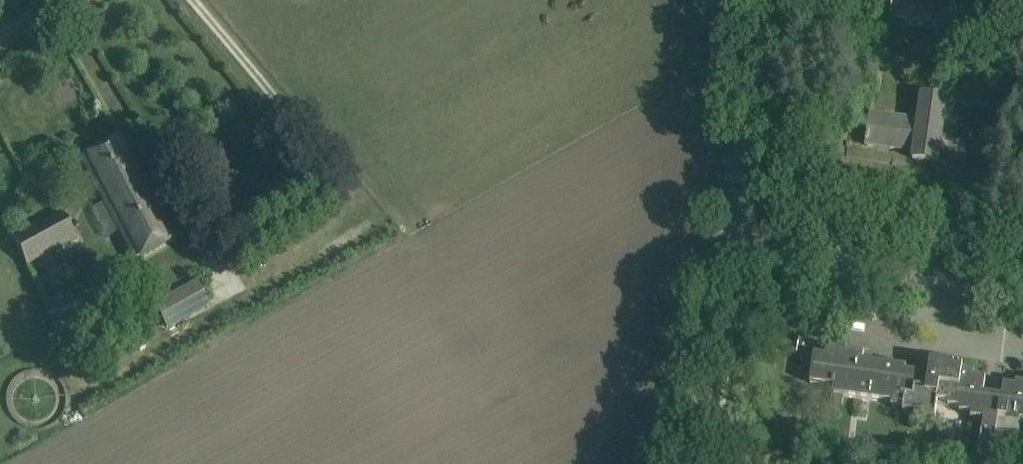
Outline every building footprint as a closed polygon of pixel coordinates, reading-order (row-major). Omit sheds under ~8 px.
[(918,120),(871,114),(866,145),(898,150),(898,147),(914,150),(913,159),(934,162),(939,126),(943,127),(947,100),(921,96),(918,120)] [(174,239),(138,172),(119,137),(79,158),(98,194),(134,261),(174,239)] [(26,266),(75,239),(61,213),(12,239),(26,266)] [(168,327),(210,304),(198,284),(156,307),(168,327)] [(67,289),(45,301),(63,334),(76,328),(80,336),(103,324),(87,292),(72,300),(67,289)] [(983,429),(979,459),(1013,463),(1015,463),(1020,421),(1022,421),(1022,383),(1016,382),(1015,386),(1004,385),(1002,396),(983,394),(986,378),(974,377),(974,373),(962,371),(963,367),(931,362),(928,378),(917,377),(918,373),(906,371),(907,367),(863,361),(864,353),(827,348),(826,356),(814,354),(810,384),(834,387),(833,395),(843,396),(852,398),(892,403),(891,407),(903,409),(903,413),(915,414),(914,418),(935,421),(938,401),(949,403),(948,407),(960,408),(959,412),(971,414),(971,418),(984,420),(983,429)] [(843,396),(833,395),(831,404),(842,405),(843,396)]
